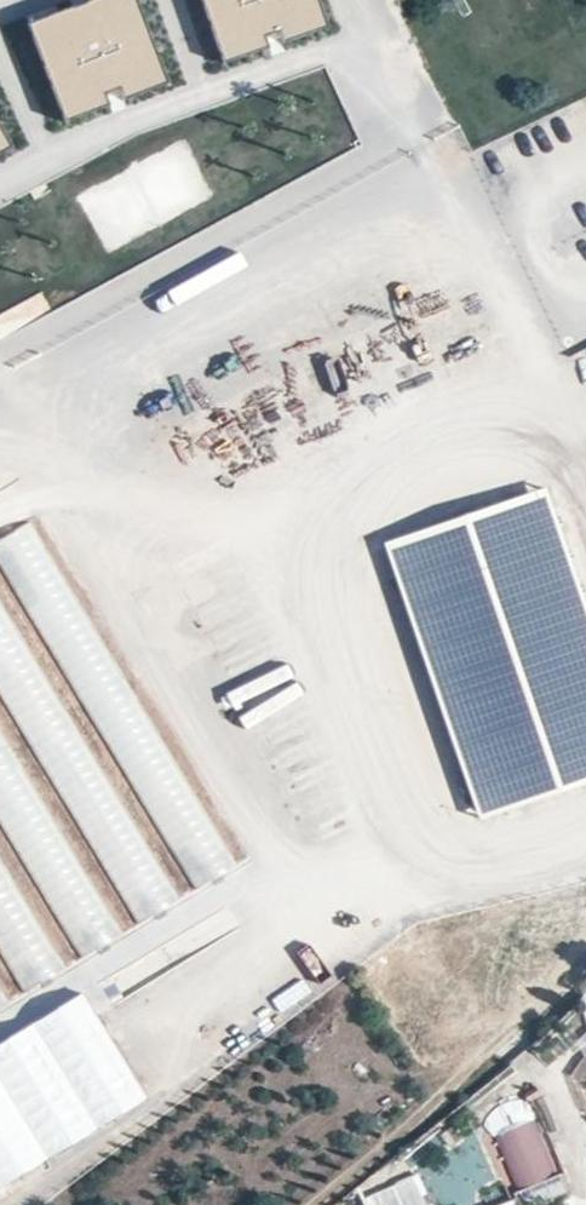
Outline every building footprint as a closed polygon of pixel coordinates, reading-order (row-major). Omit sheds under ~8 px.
[(31,22),(65,116),(168,79),(139,0),(92,0),(31,22)] [(224,63),(329,27),(320,0),(202,0),(224,63)] [(573,15),(585,32),(585,5),(573,15)] [(10,146),(0,127),(0,151),(10,146)] [(482,820),(585,784),(585,605),(546,489),(387,544),(482,820)] [(179,852),(115,880),(131,917),(235,871),(224,847),(184,864),(179,852)] [(89,892),(92,907),(66,911),(73,949),(119,942),(109,888),(89,892)] [(38,923),(0,940),(0,944),(21,991),(60,973),(38,923)] [(576,988),(585,1029),(585,986),(576,988)] [(46,1160),(150,1102),(90,994),(0,1044),(0,1077),(46,1160)] [(539,1123),(494,1139),(518,1204),(551,1204),(567,1199),(539,1123)]
